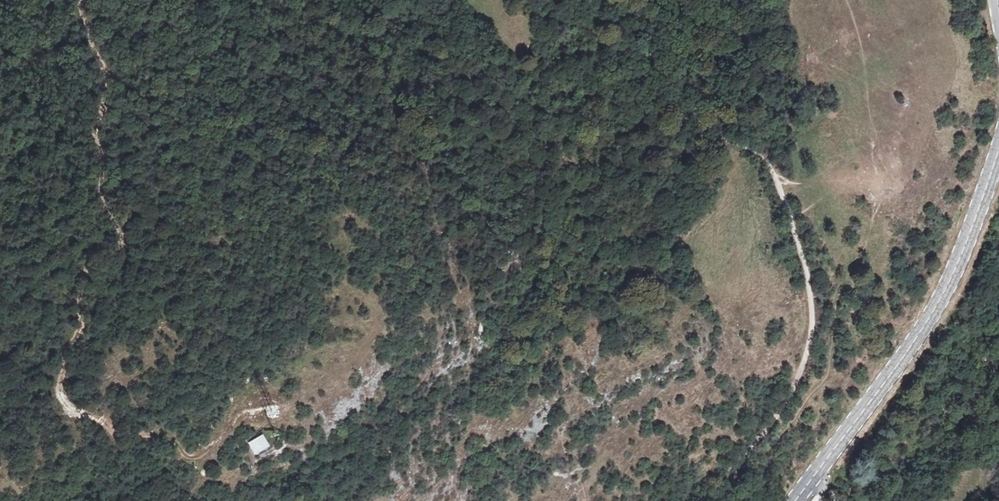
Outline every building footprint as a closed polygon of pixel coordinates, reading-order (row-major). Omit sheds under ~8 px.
[(266,434),(251,443),(258,455),(273,446),(266,434)]
